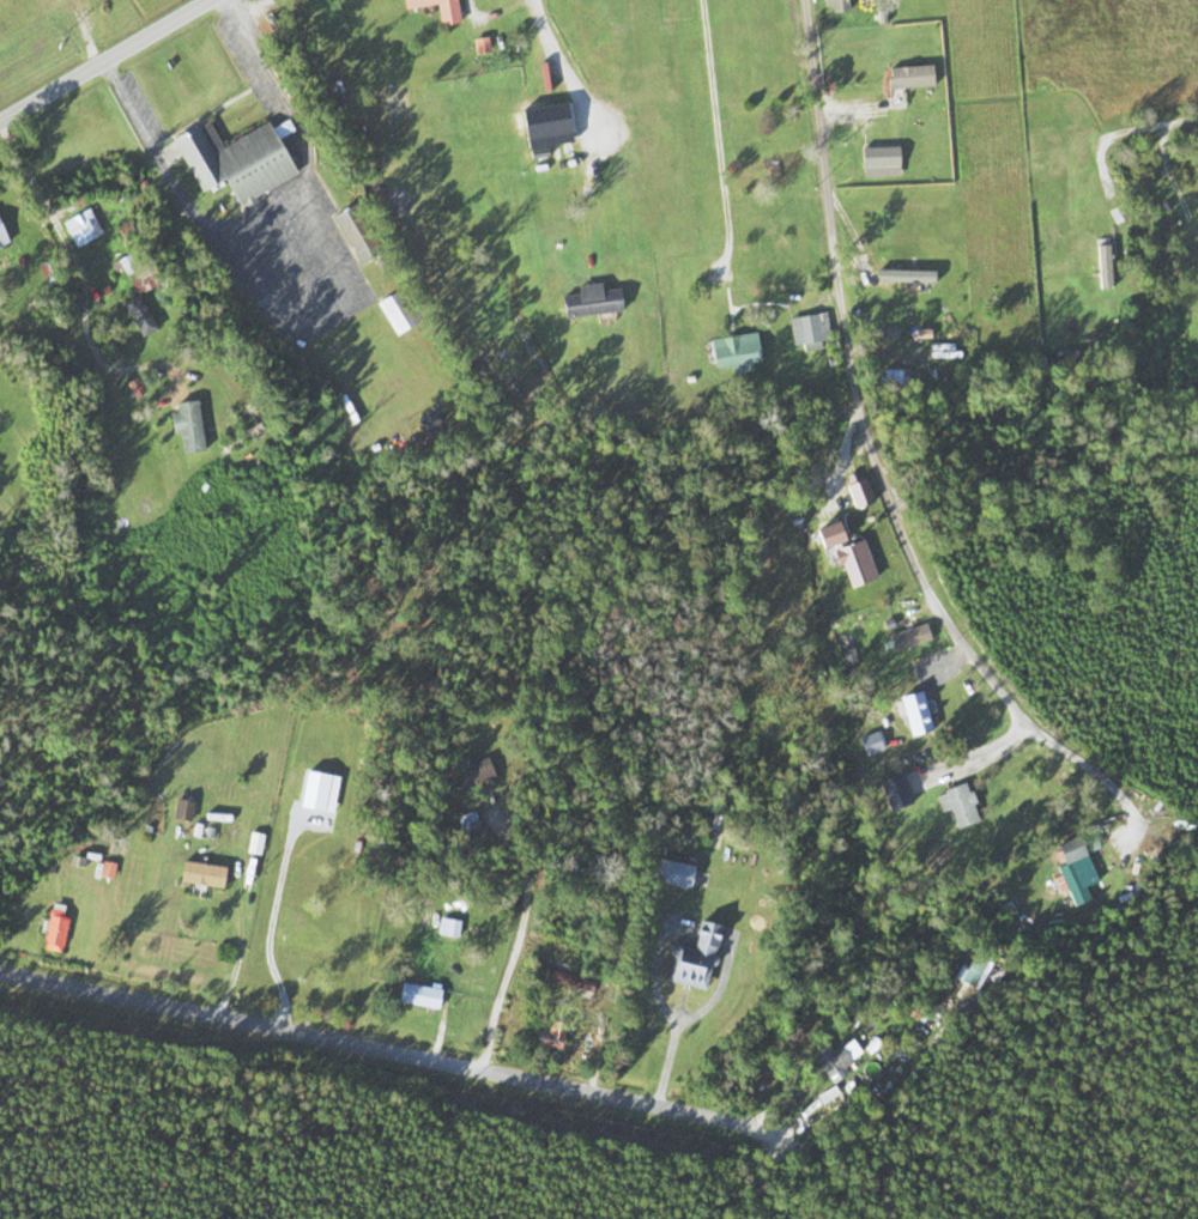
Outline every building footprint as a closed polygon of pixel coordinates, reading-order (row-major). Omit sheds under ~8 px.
[(400,9),(434,5),(437,26),(456,24),(452,0),(399,0),(400,9)] [(929,86),(930,66),(884,65),(883,85),(929,86)] [(563,102),(520,107),(524,140),(567,135),(563,102)] [(174,140),(200,125),(201,127),(210,121),(225,147),(270,122),(298,172),(256,198),(259,202),(249,208),(246,202),(241,206),(225,178),(204,192),(174,140)] [(858,145),(858,173),(896,173),(896,145),(858,145)] [(73,248),(100,233),(85,207),(58,222),(73,248)] [(922,287),(922,269),(884,269),(884,287),(922,287)] [(573,295),(557,296),(558,316),(620,312),(618,288),(598,290),(598,284),(572,286),(573,295)] [(371,308),(398,332),(412,317),(385,293),(371,308)] [(152,331),(138,294),(120,301),(135,337),(152,331)] [(785,318),(791,345),(825,338),(819,311),(785,318)] [(748,368),(748,361),(756,360),(753,333),(708,338),(711,372),(748,368)] [(171,402),(172,412),(166,413),(168,432),(175,431),(178,452),(199,449),(194,400),(171,402)] [(870,501),(864,478),(843,483),(850,507),(870,501)] [(807,528),(813,550),(825,547),(830,565),(838,563),(844,586),(871,579),(861,538),(842,543),(836,520),(807,528)] [(890,652),(930,638),(924,622),(885,636),(890,652)] [(908,735),(929,728),(916,690),(894,697),(908,735)] [(483,756),(463,765),(460,757),(449,762),(459,788),(491,775),(483,756)] [(909,802),(900,772),(875,779),(884,809),(909,802)] [(932,792),(939,811),(947,808),(954,828),(976,820),(962,781),(932,792)] [(187,820),(190,801),(172,798),(170,818),(187,820)] [(454,816),(459,833),(477,828),(472,811),(454,816)] [(261,833),(247,833),(246,853),(260,854),(261,833)] [(218,889),(222,867),(177,859),(173,880),(218,889)] [(1053,867),(1071,907),(1088,899),(1081,885),(1090,881),(1081,861),(1074,864),(1071,859),(1053,867)] [(692,862),(651,860),(650,883),(691,885),(692,862)] [(34,945),(52,952),(69,909),(51,902),(34,945)] [(459,921),(438,919),(436,934),(457,935),(459,921)] [(716,925),(693,920),(688,948),(668,944),(661,981),(703,989),(716,925)] [(594,983),(543,967),(539,982),(589,997),(594,983)] [(434,1010),(438,991),(399,981),(394,1000),(434,1010)] [(563,1022),(540,1017),(534,1043),(557,1048),(563,1022)] [(806,1047),(825,1084),(844,1074),(840,1065),(859,1055),(850,1038),(827,1050),(821,1039),(806,1047)]
